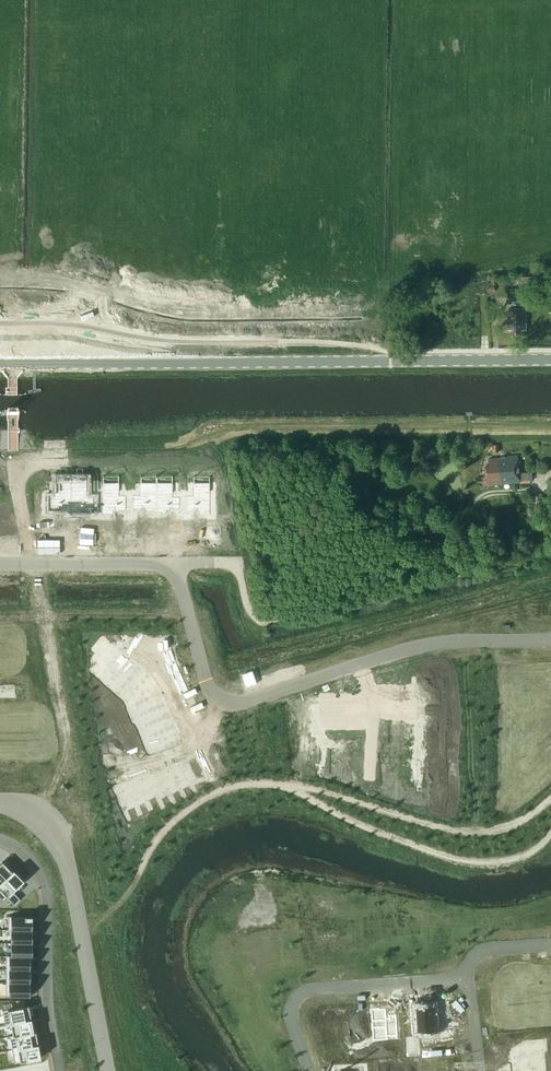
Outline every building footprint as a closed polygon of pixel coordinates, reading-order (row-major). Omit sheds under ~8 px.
[(526,330),(526,309),(508,309),(509,330),(512,330),(512,334),(522,334),(522,330),(526,330)] [(489,466),(485,466),(487,485),(520,482),(518,455),(502,456),(502,458),(489,459),(489,466)] [(531,471),(521,472),(522,482),(532,481),(531,471)] [(48,501),(48,506),(55,506),(55,510),(71,510),(71,476),(55,476),(55,501),(48,501)] [(71,510),(71,512),(87,512),(87,508),(94,508),(94,502),(87,502),(87,476),(71,476),(71,510)] [(102,476),(102,513),(119,513),(119,506),(126,506),(126,501),(119,501),(119,476),(102,476)] [(133,501),(133,506),(140,506),(140,510),(157,510),(157,476),(140,476),(140,501),(133,501)] [(157,510),(157,512),(173,512),(173,508),(180,508),(180,502),(173,502),(173,476),(157,476),(157,510)] [(187,501),(187,506),(194,506),(194,513),(211,513),(211,476),(194,476),(194,501),(187,501)] [(105,636),(93,650),(98,654),(110,640),(105,636)] [(98,654),(92,661),(105,672),(122,651),(110,640),(98,654)] [(122,651),(105,672),(114,679),(131,658),(122,651)] [(131,658),(114,679),(123,687),(140,666),(131,658)] [(140,666),(123,687),(132,695),(150,674),(140,666)] [(419,678),(419,693),(424,693),(424,692),(441,692),(441,680),(447,680),(447,670),(424,670),(424,678),(419,678)] [(144,699),(135,703),(141,715),(165,703),(160,692),(156,694),(152,696),(148,698),(144,700),(144,699)] [(424,693),(424,706),(428,706),(428,715),(430,715),(430,714),(452,714),(452,705),(445,705),(445,692),(441,692),(424,692),(424,693)] [(165,703),(141,715),(146,726),(170,714),(165,703)] [(170,714),(146,726),(150,736),(175,725),(170,714)] [(426,722),(426,736),(447,736),(447,724),(454,724),(454,714),(452,714),(430,714),(430,715),(430,722),(426,722)] [(393,721),(393,730),(412,730),(412,721),(393,721)] [(175,725),(150,736),(157,752),(182,740),(175,725)] [(386,752),(386,753),(406,753),(410,753),(410,745),(414,745),(414,730),(412,730),(393,730),(393,743),(386,743),(386,752)] [(426,736),(426,750),(430,750),(430,758),(454,758),(454,749),(447,748),(447,736),(426,736)] [(333,747),(333,761),(355,761),(355,749),(361,749),(361,739),(337,739),(337,747),(333,747)] [(426,779),(426,780),(445,780),(445,781),(447,781),(447,768),(454,768),(454,758),(430,758),(430,766),(426,766),(426,779)] [(333,761),(333,775),(337,775),(337,784),(361,784),(361,774),(355,774),(355,761),(333,761)] [(148,771),(136,776),(148,801),(158,796),(149,775),(150,775),(148,771)] [(136,776),(126,781),(137,806),(148,801),(136,776)] [(424,779),(424,794),(428,794),(428,803),(452,803),(452,792),(445,792),(445,781),(445,780),(426,780),(426,779),(424,779)] [(126,781),(114,787),(126,811),(137,806),(126,781)] [(3,881),(2,880),(12,871),(3,861),(0,864),(0,884),(3,881)] [(0,884),(0,897),(3,900),(7,896),(14,904),(20,899),(12,891),(24,880),(13,869),(12,871),(2,880),(3,881),(0,884)] [(8,916),(8,930),(11,930),(32,930),(32,916),(8,916)] [(11,930),(11,942),(32,942),(32,930),(11,930)] [(11,942),(11,955),(20,955),(20,957),(30,957),(32,957),(32,956),(32,942),(11,942)] [(6,955),(6,970),(30,970),(30,957),(20,957),(20,955),(11,955),(6,955)] [(543,984),(543,996),(550,995),(550,969),(544,969),(545,984),(543,984)] [(6,976),(6,983),(30,983),(30,970),(6,970),(6,976)] [(529,970),(503,972),(505,999),(515,999),(515,1002),(531,1001),(529,970)] [(6,983),(6,996),(30,996),(30,983),(6,983)] [(28,1005),(2,1010),(5,1024),(10,1023),(31,1019),(28,1005)] [(433,1005),(418,1006),(419,1031),(435,1030),(435,1024),(440,1024),(439,1014),(434,1015),(433,1005)] [(384,1008),(369,1009),(371,1040),(386,1039),(385,1035),(395,1035),(394,1014),(387,1015),(387,1018),(384,1018),(384,1008)] [(31,1019),(10,1023),(13,1035),(33,1031),(31,1019)] [(13,1035),(9,1035),(12,1049),(38,1044),(35,1030),(33,1031),(13,1035)] [(38,1044),(12,1049),(15,1063),(40,1058),(38,1044)] [(528,1049),(514,1050),(515,1064),(538,1062),(537,1049),(528,1049)] [(513,1064),(514,1070),(539,1070),(538,1062),(515,1064),(513,1064)]
